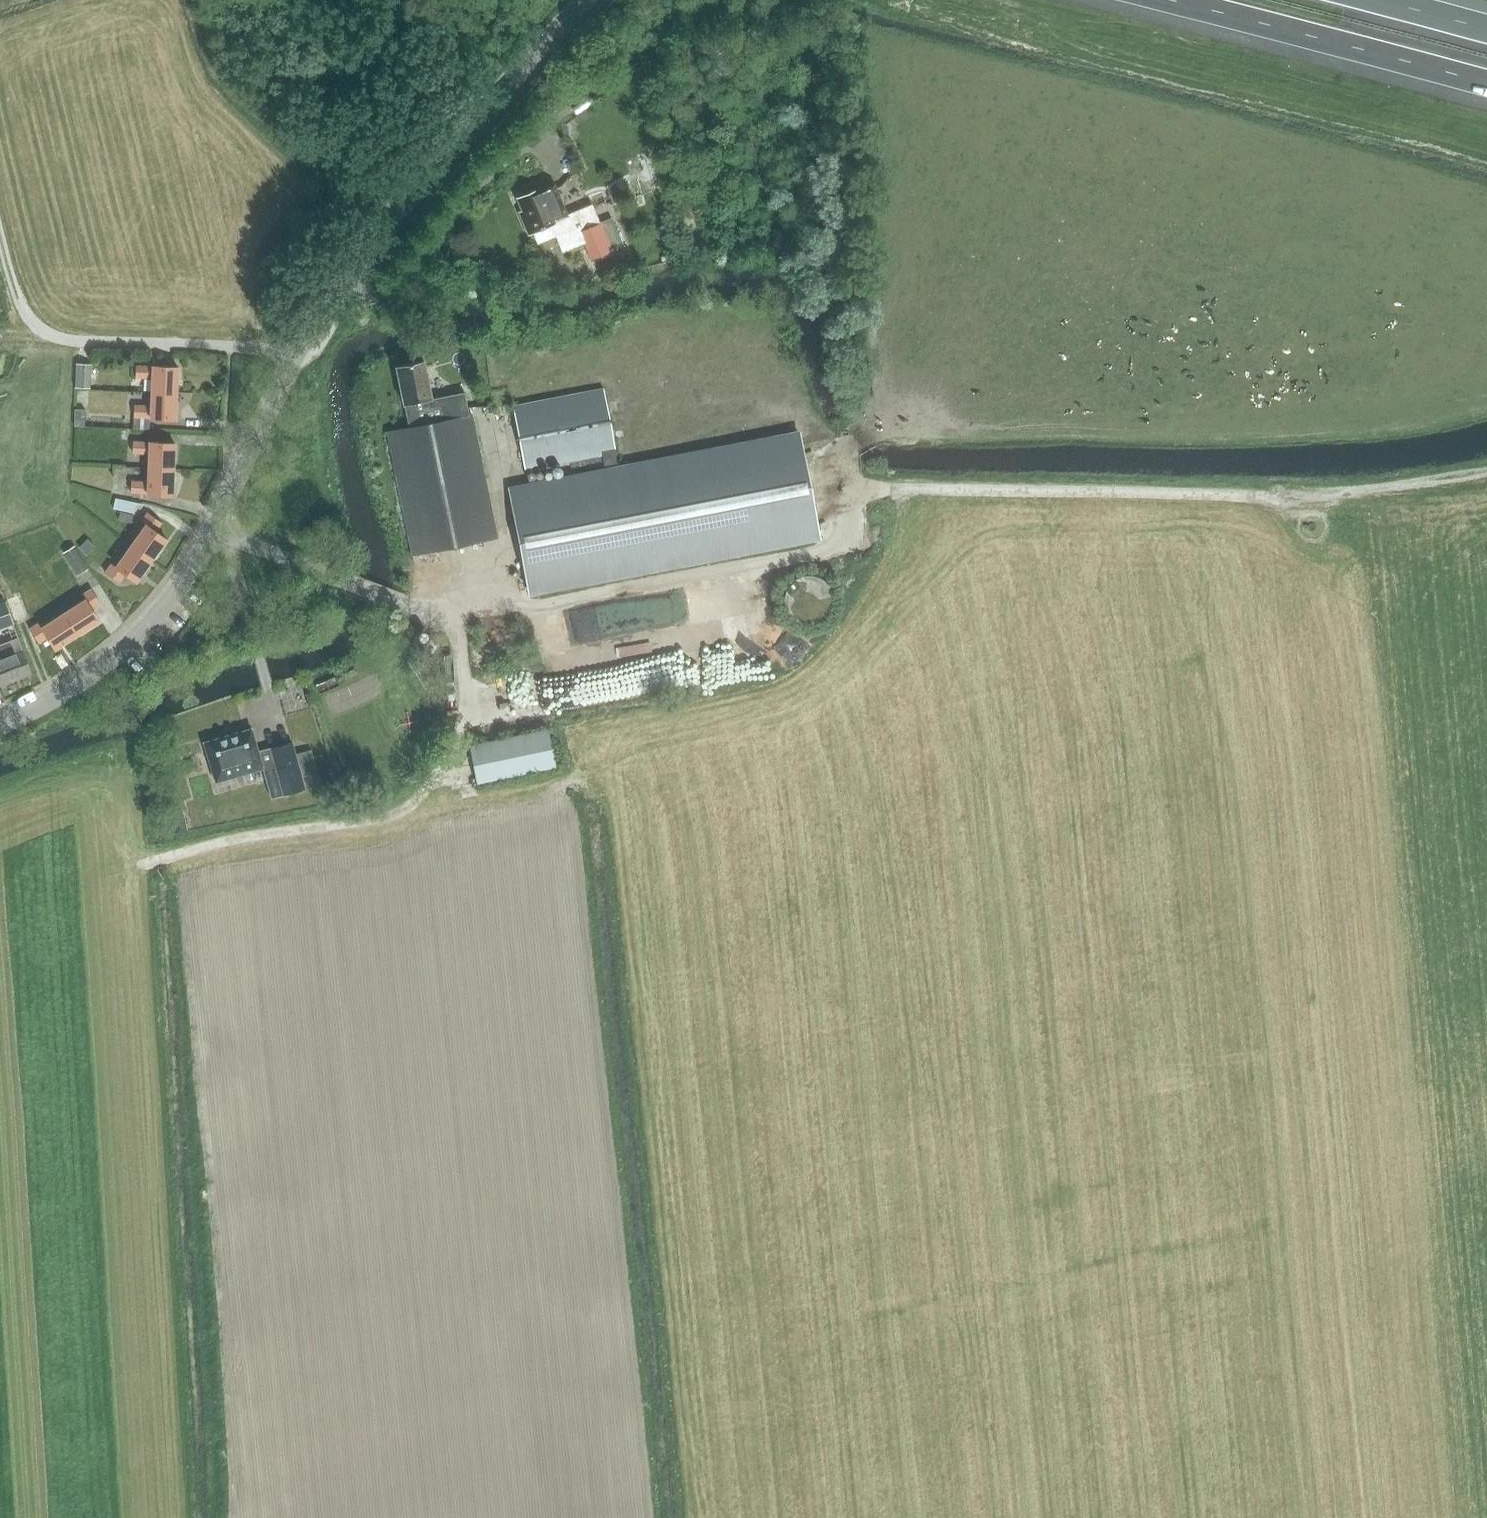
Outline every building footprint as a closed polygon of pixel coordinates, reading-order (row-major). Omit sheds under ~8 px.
[(592,203),(567,214),(554,182),(540,188),(518,198),(537,243),(555,236),(562,253),(583,244),(591,261),(594,259),(603,279),(636,264),(632,256),(633,255),(616,216),(600,222),(592,203)] [(465,392),(431,398),(423,360),(396,365),(404,404),(408,427),(387,431),(411,554),(496,537),(472,414),(468,414),(467,407),(468,407),(465,392)] [(90,364),(74,363),(73,388),(90,388),(90,364)] [(152,377),(152,392),(176,392),(178,366),(152,365),(152,366),(136,366),(135,376),(152,377)] [(604,389),(513,406),(525,469),(526,469),(529,488),(507,492),(526,590),(816,534),(797,436),(618,471),(615,452),(616,451),(604,389)] [(175,418),(176,392),(152,392),(151,406),(134,405),(134,416),(150,417),(150,418),(175,418)] [(75,409),(74,426),(83,427),(84,410),(75,409)] [(149,453),(148,468),(174,469),(174,442),(150,441),(149,442),(133,441),(132,452),(149,453)] [(172,495),(174,469),(148,468),(148,482),(131,481),(131,492),(148,493),(147,494),(172,495)] [(116,498),(113,508),(133,513),(136,503),(116,498)] [(117,519),(132,523),(134,514),(119,511),(117,519)] [(146,524),(130,545),(151,560),(166,538),(156,531),(162,522),(148,512),(142,521),(146,524)] [(86,554),(94,546),(88,539),(79,546),(86,554)] [(77,575),(88,568),(74,546),(74,545),(63,552),(77,575)] [(136,581),(151,560),(130,545),(116,566),(111,563),(105,572),(119,582),(125,574),(136,581)] [(85,598),(63,613),(77,634),(99,620),(92,608),(100,602),(91,588),(82,594),(85,598)] [(55,648),(77,634),(63,613),(41,627),(38,623),(30,628),(38,642),(48,637),(55,648)] [(32,673),(18,637),(0,644),(0,685),(32,673)] [(263,768),(260,760),(258,752),(251,728),(204,742),(211,766),(216,782),(263,768)] [(499,786),(498,778),(557,765),(549,728),(469,746),(476,782),(478,782),(480,790),(499,786)] [(292,742),(269,748),(282,795),(305,789),(296,753),(292,742)]
